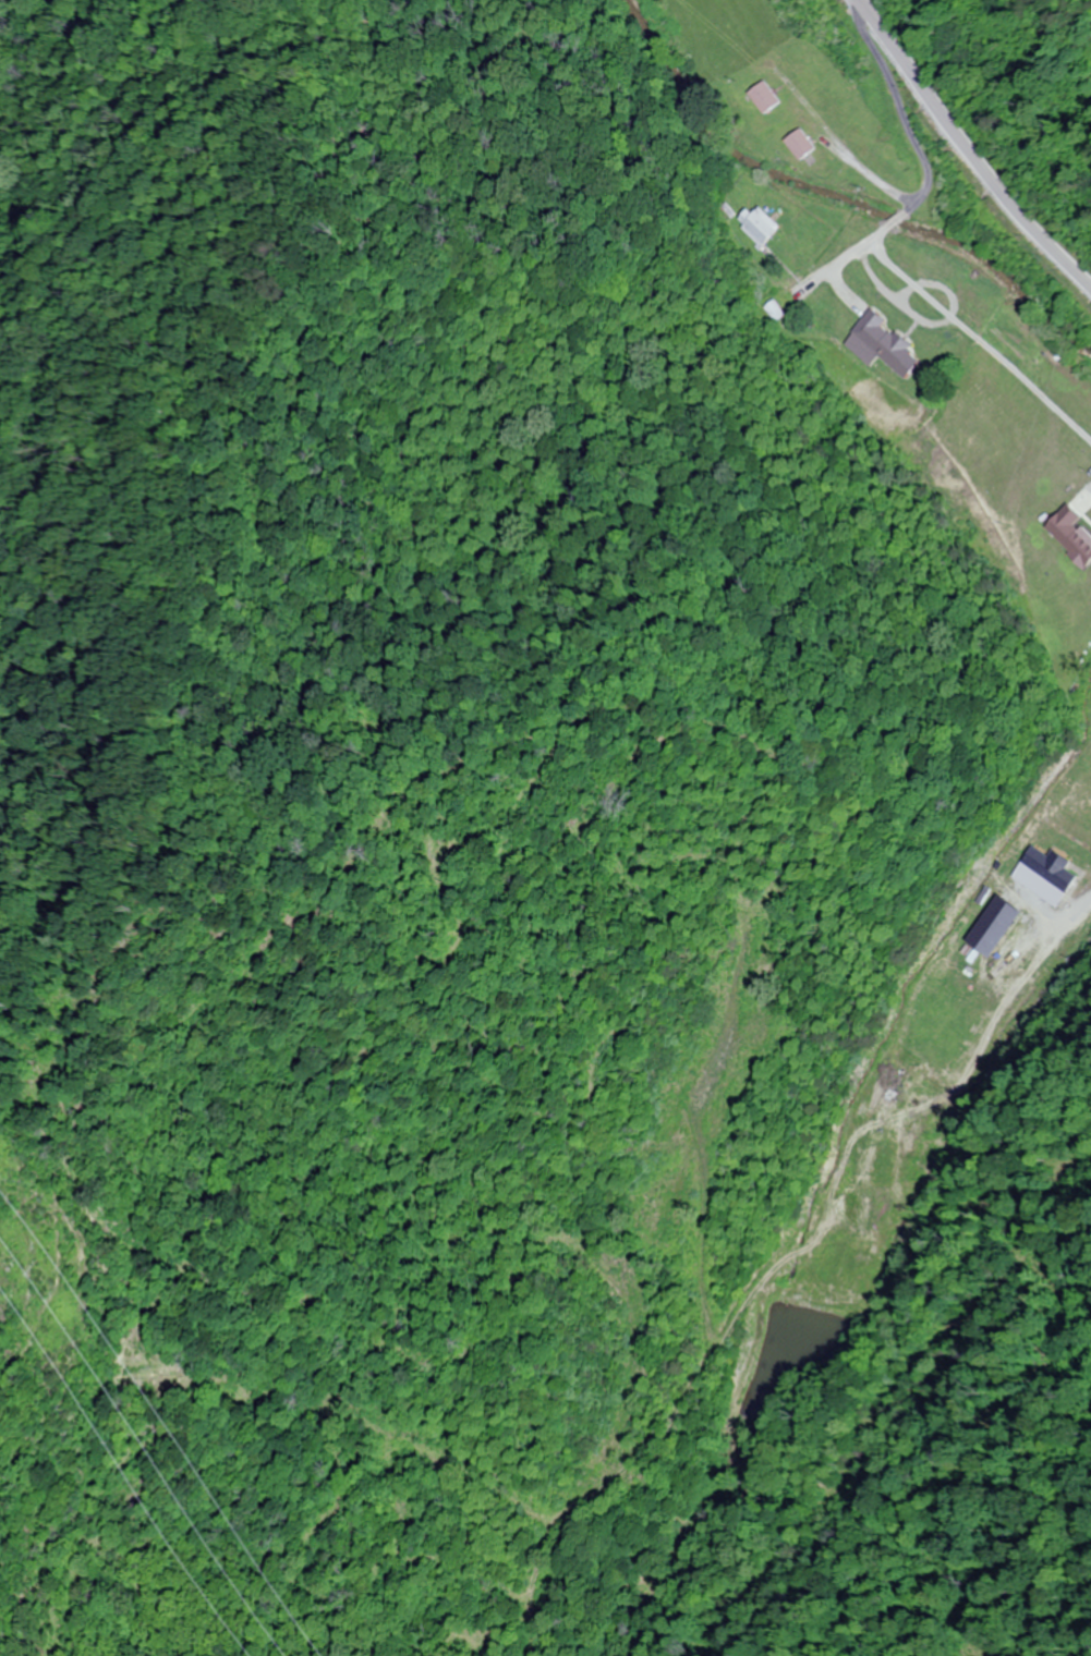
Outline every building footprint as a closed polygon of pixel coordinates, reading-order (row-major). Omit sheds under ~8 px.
[(782,101),(764,79),(749,92),(767,114),(782,101)] [(800,159),(817,149),(804,127),(786,138),(800,159)] [(751,212),(746,208),(734,220),(760,245),(780,226),(758,205),(751,212)] [(911,345),(884,323),(886,321),(870,307),(841,341),(867,363),(874,354),(902,378),(917,360),(906,351),(911,345)] [(1054,906),(1075,875),(1065,868),(1070,861),(1050,848),(1046,854),(1031,843),(1009,876),(1054,906)] [(988,957),(1019,910),(994,894),(963,941),(988,957)]
